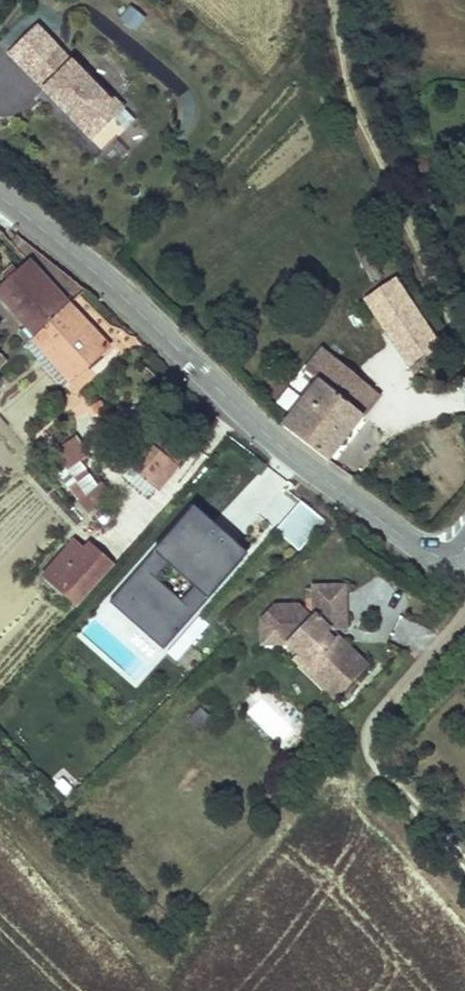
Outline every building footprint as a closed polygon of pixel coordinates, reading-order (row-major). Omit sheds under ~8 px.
[(127,2),(118,19),(136,29),(145,13),(127,2)] [(42,17),(6,49),(100,152),(136,120),(42,17)] [(132,149),(150,135),(138,121),(121,135),(132,149)] [(107,169),(129,152),(119,139),(97,156),(107,169)] [(30,261),(0,289),(0,303),(74,382),(111,347),(30,261)] [(397,271),(361,294),(407,366),(442,343),(397,271)] [(304,444),(323,459),(381,395),(324,341),(304,363),(318,376),(277,422),(304,444)] [(190,458),(157,428),(130,458),(163,488),(190,458)] [(57,447),(72,466),(90,452),(75,433),(57,447)] [(62,481),(88,512),(111,494),(85,462),(62,481)] [(263,540),(275,528),(297,549),(322,523),(286,489),(289,486),(267,465),(227,506),(263,540)] [(183,518),(114,598),(168,645),(238,565),(183,518)] [(81,532),(43,566),(76,603),(113,570),(81,532)] [(363,665),(327,629),(342,629),(342,585),(309,586),(308,619),(294,607),(273,607),(259,622),(332,696),(363,665)] [(168,645),(114,598),(106,607),(160,654),(168,645)] [(196,621),(164,658),(173,666),(205,629),(196,621)]
